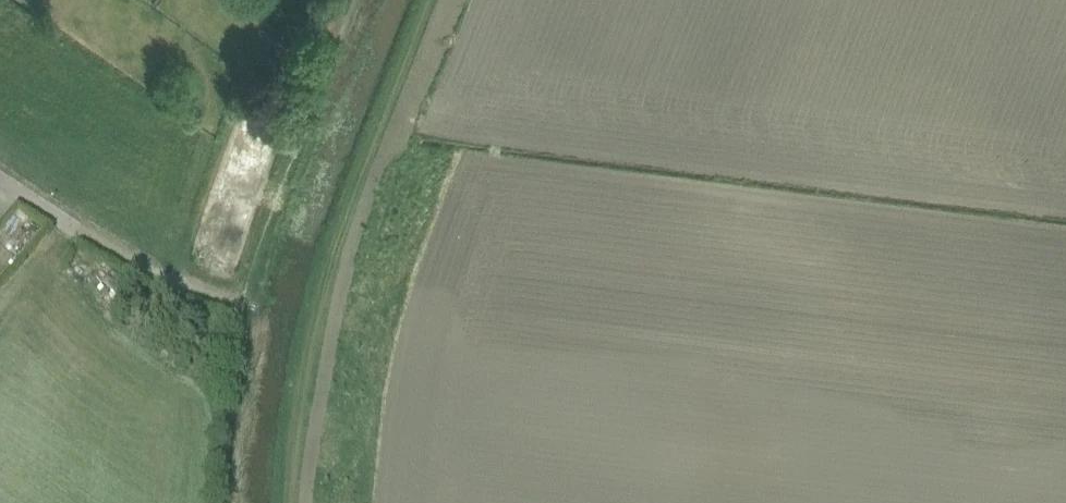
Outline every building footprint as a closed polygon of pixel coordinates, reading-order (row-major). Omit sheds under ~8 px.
[(34,8),(40,0),(23,0),(34,8)] [(185,106),(180,113),(186,117),(191,110),(185,106)]
